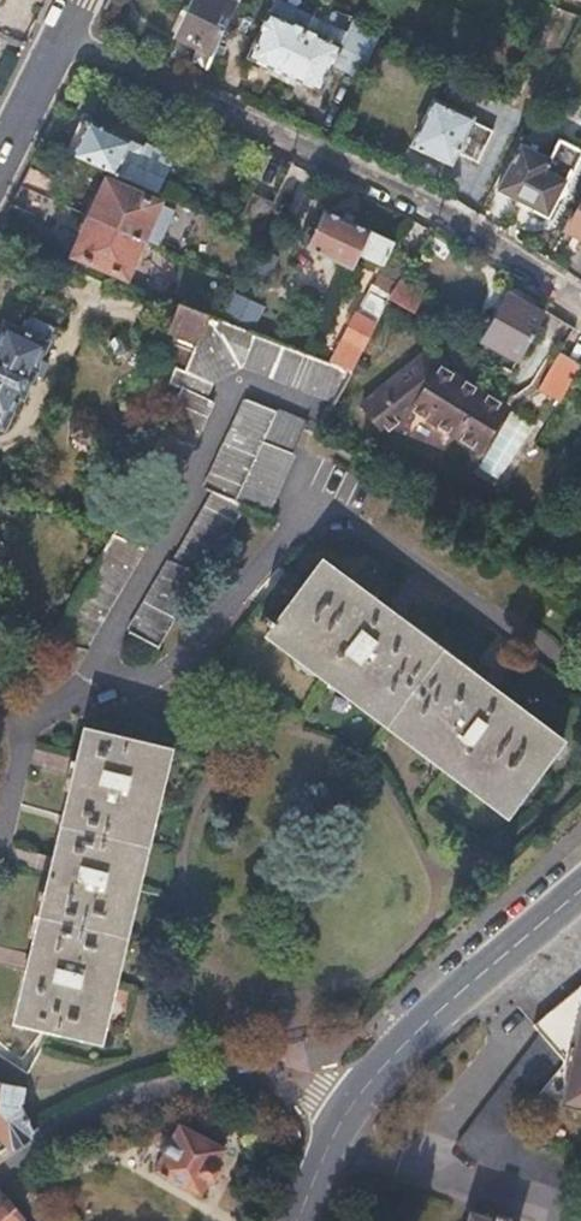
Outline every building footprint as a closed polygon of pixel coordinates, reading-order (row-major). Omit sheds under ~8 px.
[(217,51),(240,0),(200,0),(182,36),(202,44),(217,51)] [(251,56),(285,72),(311,16),(275,2),(251,56)] [(311,16),(285,72),(322,88),(332,63),(362,77),(378,42),(383,31),(316,4),(311,16)] [(193,63),(208,71),(217,51),(202,44),(193,63)] [(495,131),(473,121),(475,117),(436,99),(415,145),(453,164),(459,152),(481,162),(495,131)] [(86,120),(71,154),(160,195),(165,184),(122,164),(131,141),(86,120)] [(548,214),(557,202),(565,193),(565,186),(573,171),(574,172),(580,159),(580,151),(561,140),(550,159),(523,145),(500,189),(548,214)] [(66,185),(30,170),(29,171),(21,188),(58,203),(66,185)] [(108,182),(93,218),(141,239),(149,223),(158,203),(108,182)] [(58,203),(21,188),(12,206),(11,207),(49,223),(58,203)] [(258,240),(270,211),(249,200),(235,230),(258,240)] [(580,235),(580,209),(571,230),(580,235)] [(382,268),(393,245),(325,211),(306,248),(351,270),(357,258),(382,268)] [(141,239),(93,218),(77,255),(127,277),(135,255),(141,258),(148,242),(141,239)] [(141,239),(148,242),(152,244),(159,227),(149,223),(141,239)] [(425,299),(401,285),(392,301),(391,303),(417,318),(425,299)] [(225,307),(255,319),(262,302),(232,290),(225,307)] [(391,303),(392,301),(372,290),(333,367),(351,374),(391,303)] [(519,358),(542,318),(507,297),(483,338),(519,358)] [(192,352),(209,317),(185,307),(170,342),(192,352)] [(13,419),(23,397),(27,399),(56,329),(31,317),(26,332),(5,323),(0,335),(0,414),(13,419)] [(309,357),(223,322),(209,317),(192,352),(188,362),(184,370),(179,368),(177,367),(167,387),(180,392),(109,543),(50,643),(85,651),(148,544),(213,404),(204,400),(213,384),(246,370),(335,404),(351,374),(333,367),(309,357)] [(560,399),(580,360),(556,347),(535,386),(560,399)] [(427,413),(424,422),(477,454),(502,408),(418,359),(357,409),(381,437),(410,414),(413,407),(427,413)] [(183,360),(179,368),(184,370),(188,362),(183,360)] [(127,630),(158,651),(201,578),(207,581),(251,508),(276,518),(305,427),(247,404),(207,493),(215,495),(173,563),(168,562),(127,630)] [(410,414),(424,422),(427,413),(413,407),(410,414)] [(0,414),(0,425),(9,429),(13,419),(0,414)] [(266,634),(508,815),(563,742),(321,562),(266,634)] [(100,1041),(169,750),(83,728),(12,1020),(100,1041)] [(538,1034),(563,1063),(537,1096),(580,1107),(580,983),(531,1026),(538,1034)] [(580,1197),(580,1194),(580,1159),(529,1146),(517,1121),(537,1096),(563,1063),(538,1034),(457,1144),(481,1162),(580,1197)] [(0,1085),(0,1137),(10,1146),(33,1132),(21,1089),(3,1088),(0,1085)] [(178,1123),(153,1170),(198,1195),(205,1183),(211,1183),(221,1164),(217,1162),(223,1149),(178,1123)] [(0,1191),(0,1220),(22,1220),(15,1214),(15,1211),(0,1191)] [(468,1212),(465,1220),(494,1220),(468,1212)]
